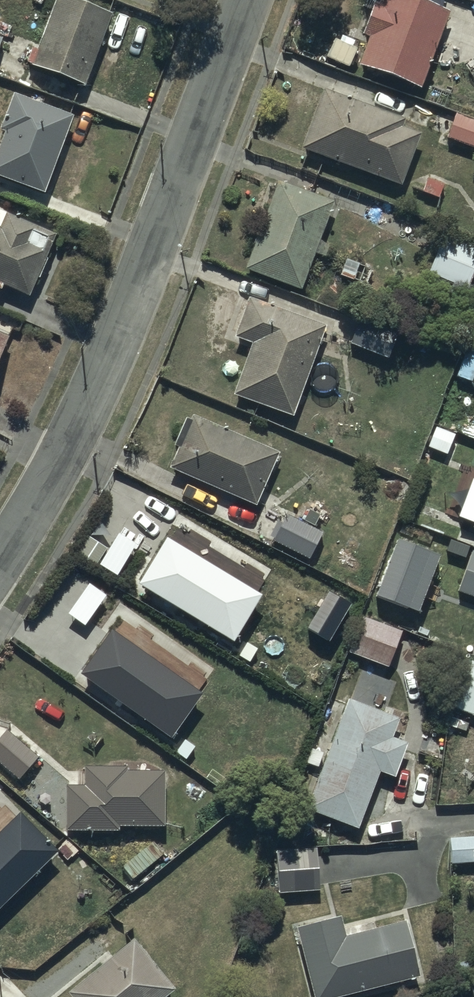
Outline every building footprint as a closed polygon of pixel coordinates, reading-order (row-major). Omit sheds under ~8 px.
[(113,20),(60,0),(33,73),(86,92),(113,20)] [(397,0),(387,0),(383,10),(376,8),(364,41),(371,43),(360,72),(421,94),(449,19),(397,0)] [(325,94),(302,156),(401,193),(421,140),(403,133),(406,125),(325,94)] [(73,122),(14,100),(2,134),(7,136),(0,154),(0,183),(45,199),(73,122)] [(456,121),(449,143),(473,152),(473,127),(456,121)] [(335,207),(278,186),(246,275),(302,296),(335,207)] [(29,303),(57,242),(7,220),(0,234),(0,290),(29,303)] [(446,240),(428,278),(465,296),(473,276),(473,253),(446,240)] [(294,423),(326,333),(251,305),(237,344),(253,350),(234,401),(294,423)] [(361,325),(351,348),(389,364),(399,342),(361,325)] [(10,343),(0,339),(0,366),(10,343)] [(179,454),(170,475),(256,515),(282,461),(194,423),(193,427),(188,425),(176,452),(179,454)] [(289,518),(274,548),(308,565),(323,534),(289,518)] [(263,603),(173,538),(142,582),(232,646),(263,603)] [(442,557),(399,541),(378,599),(421,614),(442,557)] [(473,556),(458,597),(473,603),(473,556)] [(352,604),(329,590),(306,629),(329,642),(352,604)] [(359,625),(347,658),(388,673),(400,639),(359,625)] [(202,698),(113,634),(81,677),(171,741),(202,698)] [(461,718),(473,722),(473,682),(461,718)] [(398,726),(348,706),(306,817),(358,836),(379,779),(393,784),(407,749),(392,743),(398,726)] [(5,725),(0,730),(0,761),(17,775),(37,752),(5,725)] [(162,769),(124,769),(124,766),(83,766),(83,785),(63,785),(63,827),(117,827),(117,824),(162,824),(162,769)] [(0,836),(0,909),(55,859),(19,819),(0,836)] [(449,838),(450,868),(473,867),(473,837),(449,838)] [(276,856),(277,892),(318,891),(316,855),(276,856)] [(296,921),(313,995),(417,971),(403,915),(343,929),(338,911),(296,921)] [(172,982),(129,933),(68,987),(72,991),(66,996),(155,996),(172,982)]
